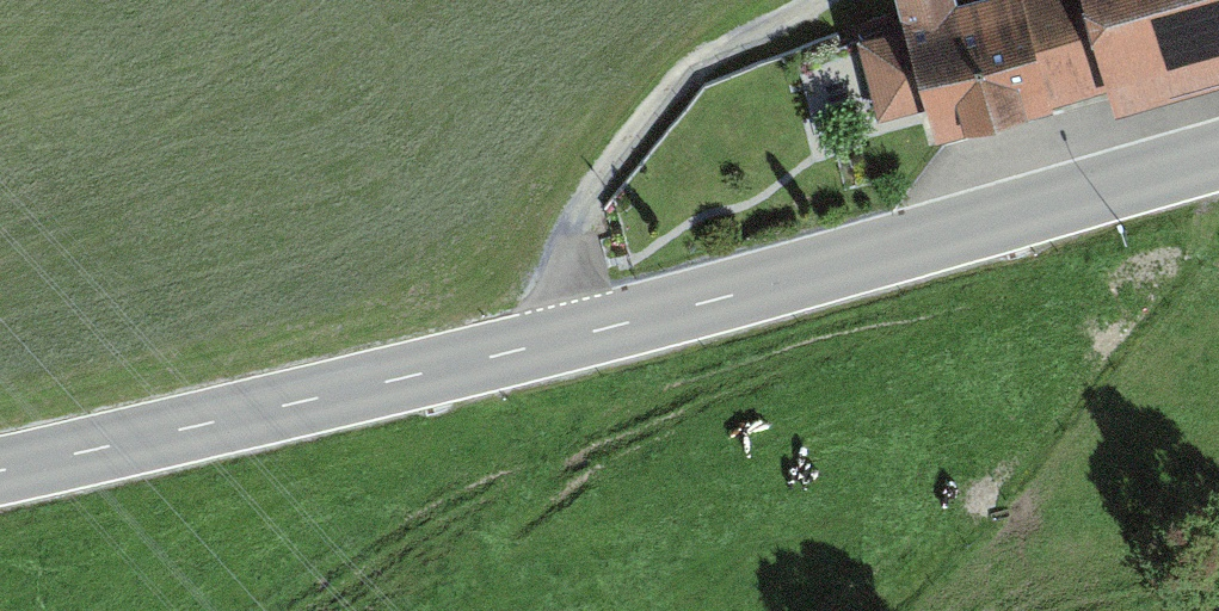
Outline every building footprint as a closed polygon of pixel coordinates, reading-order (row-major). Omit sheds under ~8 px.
[(1033,94),(1009,3),(939,21),(934,0),(892,0),(900,29),(844,44),(867,129),(915,117),(924,151),(1010,129),(1003,102),(1033,94)] [(1064,98),(1125,81),(1136,121),(1218,98),(1218,0),(1038,0),(1064,98)]
